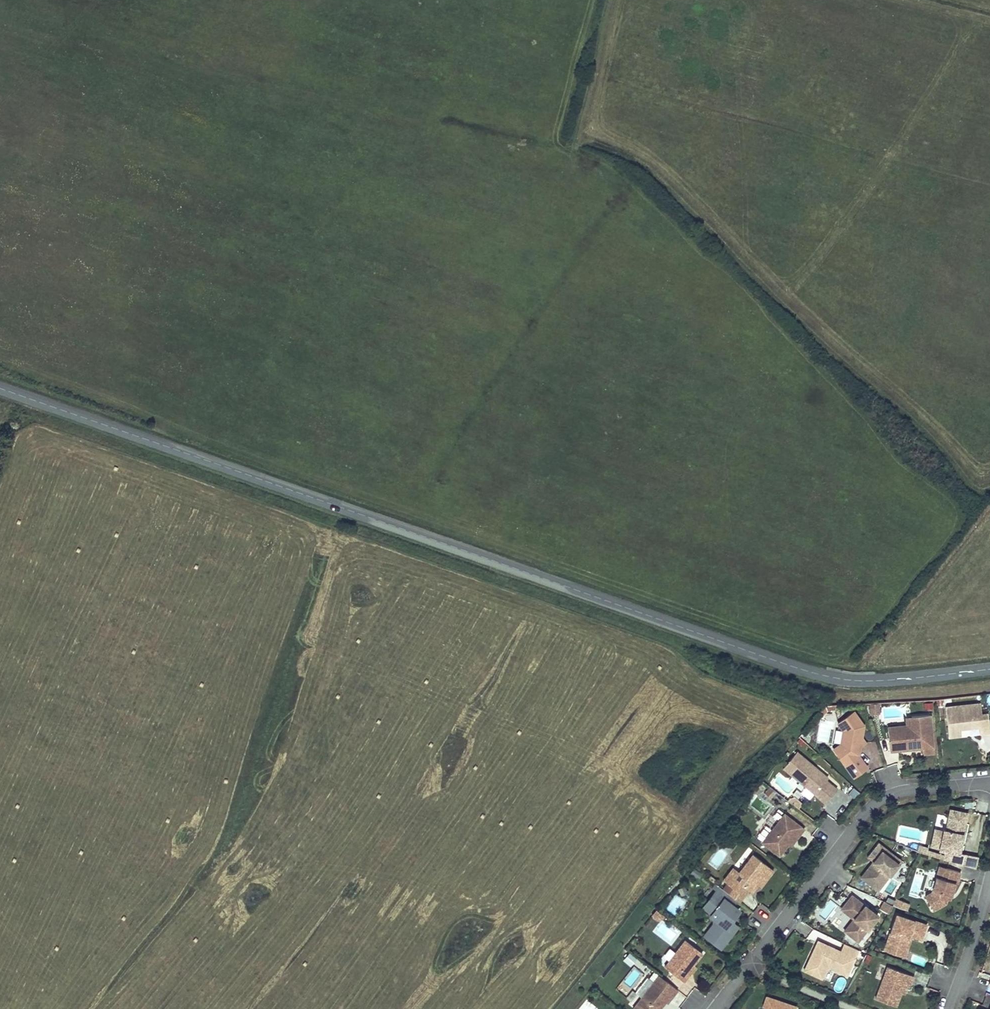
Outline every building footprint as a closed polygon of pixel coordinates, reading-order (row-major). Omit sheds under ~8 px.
[(987,731),(985,713),(978,713),(977,702),(942,706),(946,736),(958,735),(957,727),(976,725),(977,733),(987,731)] [(859,736),(861,725),(851,711),(835,722),(840,730),(838,743),(841,747),(834,752),(851,776),(864,767),(855,754),(856,754),(857,745),(855,742),(856,739),(859,736)] [(930,752),(927,713),(908,715),(909,729),(894,730),(894,725),(884,726),(887,750),(912,748),(912,746),(919,745),(919,747),(920,753),(930,752)] [(909,729),(908,715),(903,716),(904,724),(894,725),(894,730),(909,729)] [(841,747),(838,743),(831,748),(834,752),(841,747)] [(823,780),(811,769),(813,767),(794,751),(780,767),(822,803),(834,789),(823,780)] [(825,777),(813,767),(811,769),(823,780),(825,777)] [(955,853),(964,812),(946,809),(942,830),(939,829),(939,830),(936,847),(935,849),(942,850),(940,858),(958,864),(960,854),(955,853)] [(786,843),(793,833),(795,835),(801,828),(781,813),(760,842),(770,850),(776,855),(786,843)] [(936,847),(939,830),(931,828),(927,845),(936,847)] [(788,845),(795,835),(793,833),(786,843),(788,845)] [(875,890),(895,863),(878,850),(870,861),(871,862),(865,870),(864,869),(858,877),(875,890)] [(761,882),(771,870),(750,854),(736,872),(732,878),(729,875),(723,882),(731,888),(727,894),(730,897),(733,899),(737,902),(746,890),(749,892),(755,884),(758,880),(761,882)] [(941,878),(944,868),(937,865),(933,876),(941,878)] [(732,878),(736,872),(731,867),(721,880),(723,882),(729,875),(732,878)] [(944,898),(945,894),(948,895),(952,882),(954,883),(958,871),(944,868),(941,878),(933,876),(929,892),(922,895),(930,909),(943,903),(944,898)] [(724,902),(726,900),(727,901),(730,897),(727,894),(717,887),(702,906),(711,913),(712,924),(708,928),(723,940),(734,927),(728,921),(736,911),(729,905),(724,902)] [(675,916),(686,902),(676,894),(665,908),(675,916)] [(855,941),(875,915),(849,895),(841,904),(854,914),(851,918),(852,919),(843,931),(855,941)] [(729,905),(733,899),(730,897),(727,901),(726,900),(724,902),(729,905)] [(898,899),(896,905),(907,909),(909,903),(898,899)] [(828,919),(836,903),(829,900),(821,915),(828,919)] [(854,914),(841,904),(838,908),(851,918),(854,914)] [(918,938),(923,924),(894,914),(884,942),(904,949),(907,939),(905,938),(906,934),(908,935),(918,938)] [(851,918),(841,930),(843,931),(852,919),(851,918)] [(662,919),(652,932),(671,946),(681,933),(662,919)] [(723,940),(708,928),(703,935),(718,947),(723,940)] [(689,967),(700,953),(683,940),(662,967),(681,982),(687,975),(685,973),(689,967)] [(844,975),(855,949),(841,943),(838,951),(832,948),(830,951),(827,949),(825,945),(815,940),(805,961),(812,964),(808,973),(819,978),(824,966),(844,975)] [(901,956),(904,949),(884,942),(881,949),(901,956)] [(631,965),(637,956),(629,951),(623,960),(631,965)] [(808,973),(812,964),(805,961),(801,970),(808,973)] [(898,992),(902,981),(905,983),(908,984),(911,975),(884,966),(873,998),(893,1005),(898,992)] [(824,979),(830,981),(834,971),(828,969),(824,979)] [(675,990),(657,976),(652,982),(631,1008),(658,1008),(663,1002),(665,1003),(675,990)] [(834,989),(840,992),(845,979),(839,976),(834,989)] [(793,1006),(763,996),(760,1006),(762,1007),(762,1008),(792,1008),(793,1006)]
